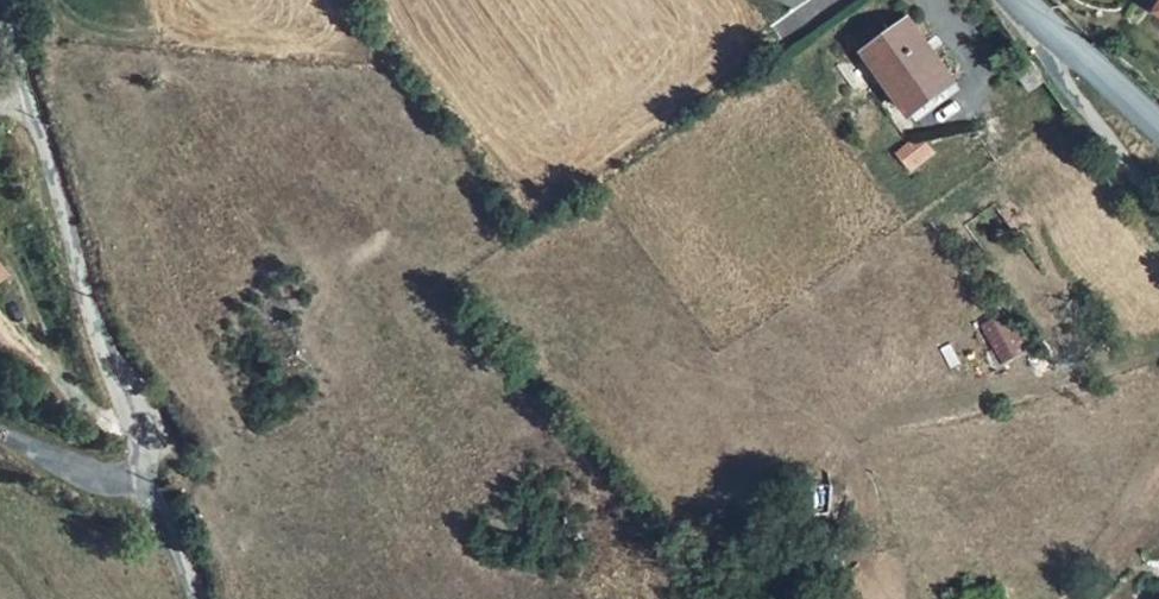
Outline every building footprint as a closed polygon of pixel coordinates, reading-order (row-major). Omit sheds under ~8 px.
[(1,22),(0,22),(0,48),(9,45),(1,22)] [(908,26),(864,55),(910,122),(951,92),(908,26)] [(976,329),(1004,362),(1025,344),(997,311),(976,329)]
